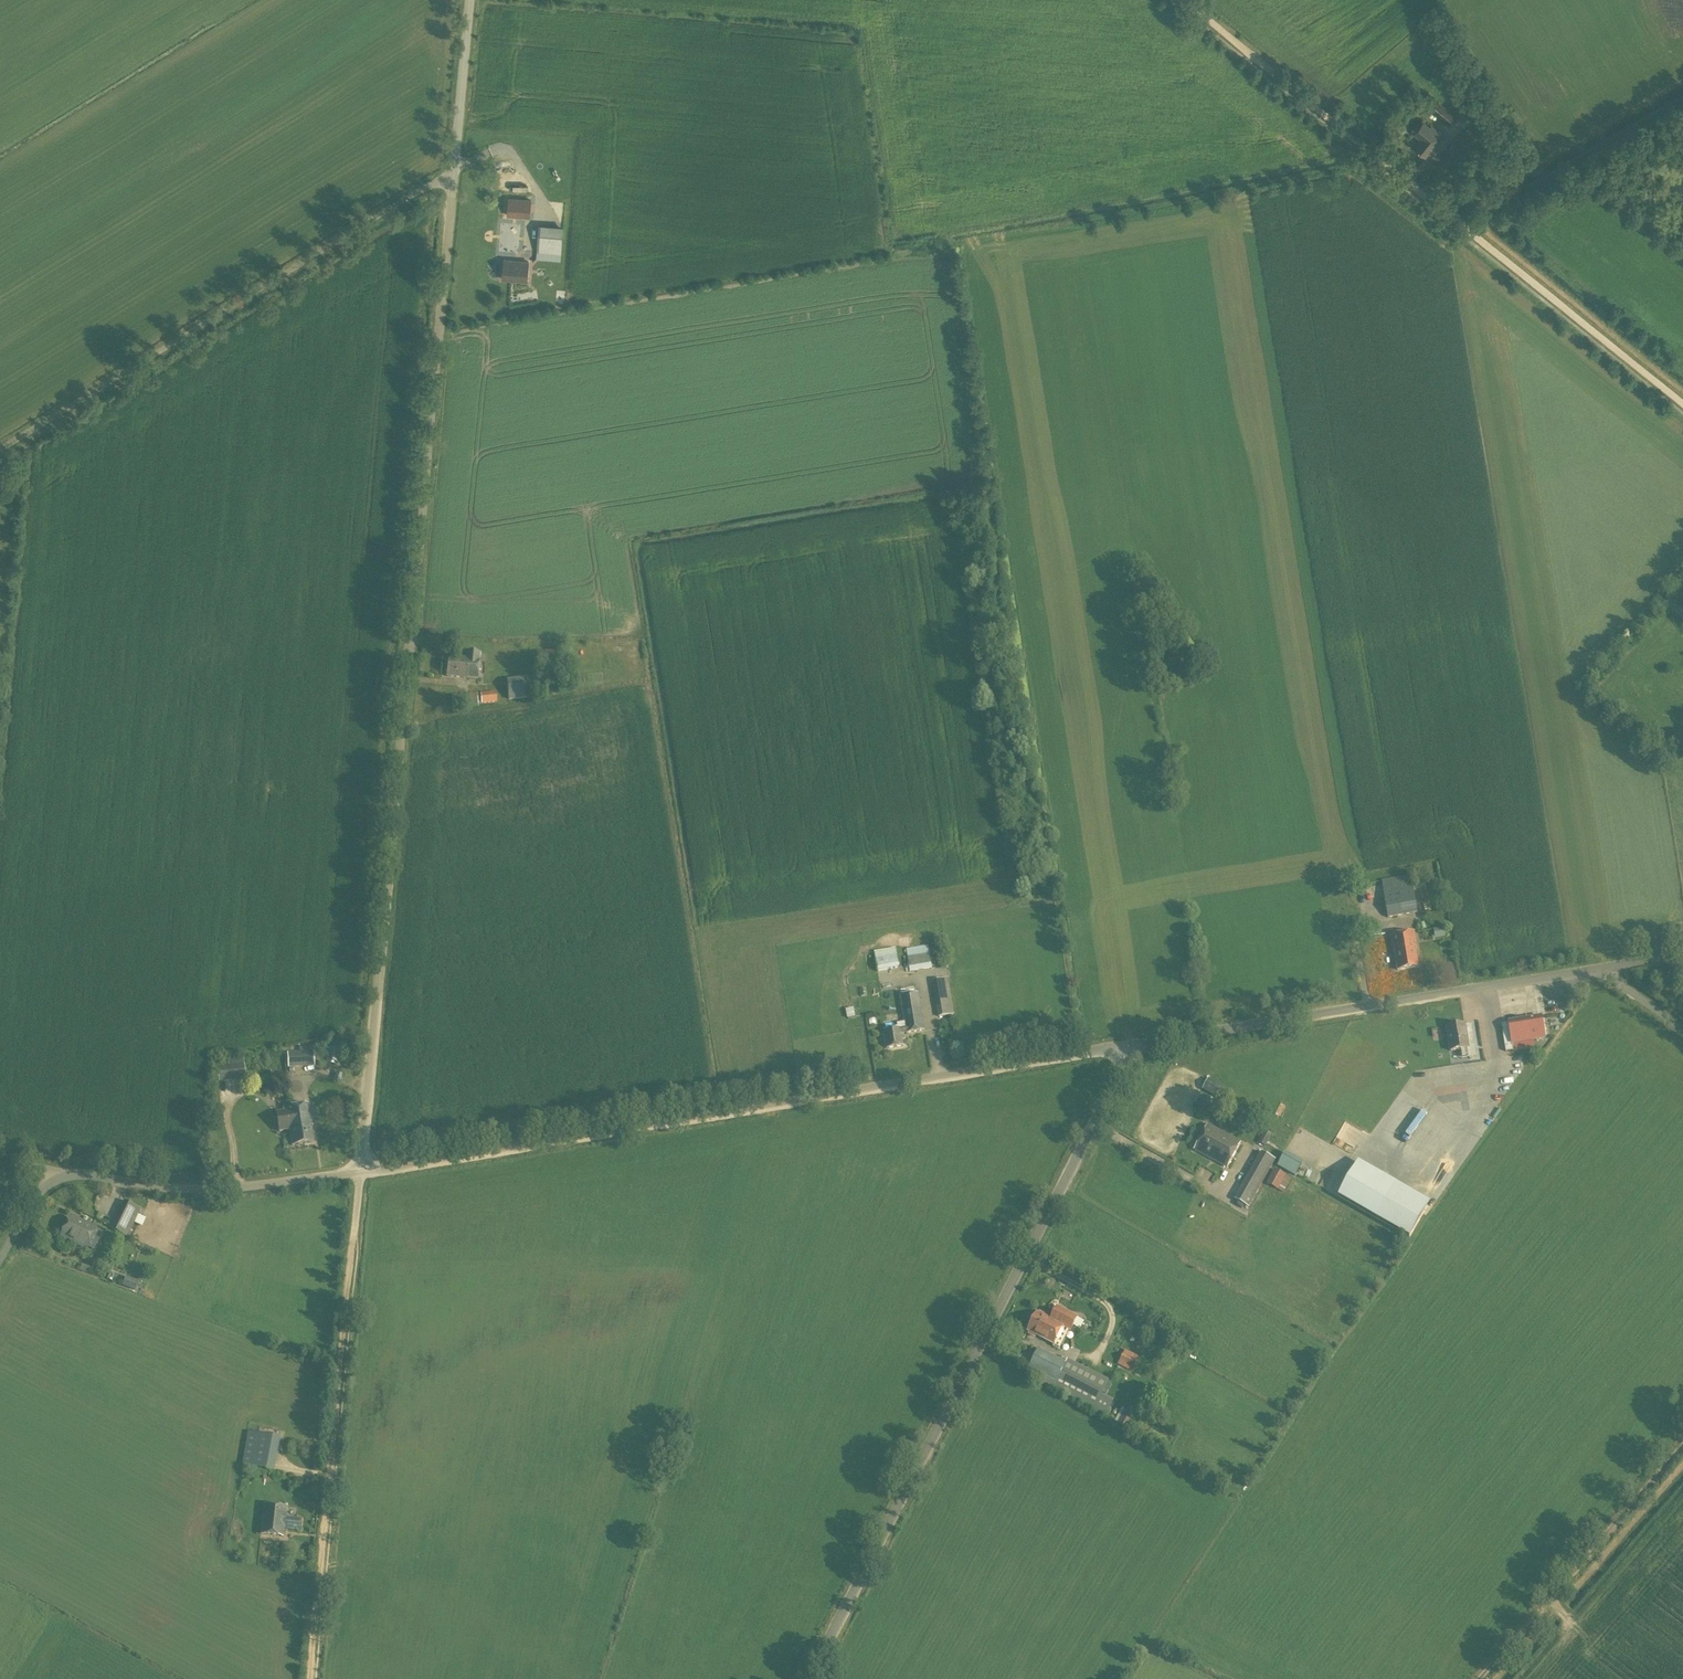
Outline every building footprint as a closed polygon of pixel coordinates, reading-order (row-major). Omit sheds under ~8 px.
[(1449,126),(1457,117),(1438,102),(1430,111),(1449,126)] [(1440,140),(1443,136),(1424,121),(1415,133),(1421,139),(1415,147),(1425,155),(1438,139),(1440,140)] [(1467,158),(1478,145),(1463,131),(1448,149),(1458,158),(1462,154),(1467,158)] [(504,198),(503,215),(525,217),(526,200),(504,198)] [(562,254),(564,226),(538,224),(536,252),(562,254)] [(527,281),(529,262),(504,260),(503,279),(527,281)] [(1672,595),(1664,604),(1682,619),(1682,603),(1672,595)] [(478,679),(480,653),(465,651),(464,657),(448,656),(446,676),(478,679)] [(537,663),(555,663),(554,651),(536,652),(537,663)] [(508,700),(534,697),(532,677),(506,680),(508,700)] [(497,703),(496,692),(476,694),(476,693),(452,695),(453,708),(478,706),(478,704),(497,703)] [(1388,918),(1417,913),(1412,881),(1382,887),(1388,918)] [(1434,928),(1435,937),(1445,936),(1445,928),(1434,928)] [(1402,934),(1408,969),(1419,967),(1416,950),(1417,950),(1414,932),(1402,934)] [(1397,971),(1408,969),(1402,934),(1391,936),(1393,952),(1394,952),(1397,971)] [(899,968),(896,949),(875,953),(878,971),(899,968)] [(910,972),(932,968),(930,953),(908,957),(910,972)] [(938,1017),(954,1014),(948,978),(932,981),(938,1017)] [(906,1033),(906,1034),(925,1030),(919,993),(901,997),(905,1022),(908,1033),(906,1033)] [(847,1019),(855,1017),(853,1008),(846,1010),(847,1019)] [(1530,1019),(1534,1041),(1545,1039),(1542,1017),(1530,1019)] [(1530,1019),(1501,1024),(1505,1045),(1512,1044),(1513,1051),(1535,1047),(1534,1041),(1530,1019)] [(902,1034),(906,1034),(906,1033),(908,1033),(905,1022),(898,1023),(898,1028),(884,1031),(887,1049),(904,1046),(902,1034)] [(1466,1031),(1464,1024),(1447,1027),(1451,1051),(1468,1049),(1469,1058),(1476,1057),(1475,1047),(1476,1047),(1473,1030),(1466,1031)] [(288,1067),(314,1065),(313,1052),(287,1053),(288,1067)] [(219,1082),(245,1079),(243,1064),(217,1067),(219,1082)] [(340,1083),(343,1074),(337,1072),(335,1081),(340,1083)] [(1233,1092),(1208,1079),(1202,1090),(1228,1103),(1233,1092)] [(1211,1113),(1216,1104),(1199,1095),(1195,1104),(1211,1113)] [(298,1136),(290,1137),(292,1146),(314,1142),(311,1125),(313,1125),(309,1104),(294,1106),(298,1136)] [(289,1130),(290,1137),(298,1136),(294,1106),(285,1108),(285,1111),(275,1112),(278,1132),(289,1130)] [(1227,1168),(1240,1143),(1208,1125),(1194,1150),(1227,1168)] [(1263,1133),(1258,1143),(1265,1147),(1270,1136),(1264,1133),(1263,1133)] [(1249,1207),(1275,1160),(1261,1151),(1234,1199),(1249,1207)] [(1284,1152),(1276,1166),(1294,1176),(1302,1162),(1284,1152)] [(1341,1198),(1409,1237),(1426,1207),(1358,1168),(1341,1198)] [(1291,1178),(1274,1169),(1266,1184),(1283,1193),(1291,1178)] [(127,1237),(140,1210),(124,1202),(111,1229),(127,1237)] [(82,1225),(68,1218),(61,1234),(75,1240),(73,1243),(86,1249),(96,1228),(83,1222),(82,1225)] [(138,1281),(126,1277),(122,1286),(135,1291),(138,1281)] [(1053,1328),(1061,1331),(1063,1327),(1071,1331),(1078,1317),(1057,1307),(1051,1319),(1046,1316),(1042,1322),(1048,1325),(1047,1328),(1052,1330),(1053,1328)] [(1042,1322),(1046,1316),(1047,1314),(1040,1311),(1039,1313),(1037,1312),(1028,1331),(1030,1332),(1029,1334),(1035,1337),(1036,1336),(1054,1345),(1061,1331),(1053,1328),(1052,1330),(1047,1328),(1048,1325),(1042,1322)] [(1065,1362),(1039,1348),(1029,1368),(1041,1374),(1038,1380),(1106,1416),(1114,1401),(1101,1394),(1108,1381),(1067,1359),(1065,1362)] [(1138,1357),(1125,1350),(1118,1364),(1131,1371),(1138,1357)] [(1126,1429),(1135,1413),(1125,1408),(1117,1424),(1126,1429)] [(272,1470),(278,1438),(249,1432),(243,1465),(272,1470)] [(298,1530),(299,1519),(285,1517),(286,1507),(263,1505),(260,1534),(283,1537),(284,1528),(298,1530)]
